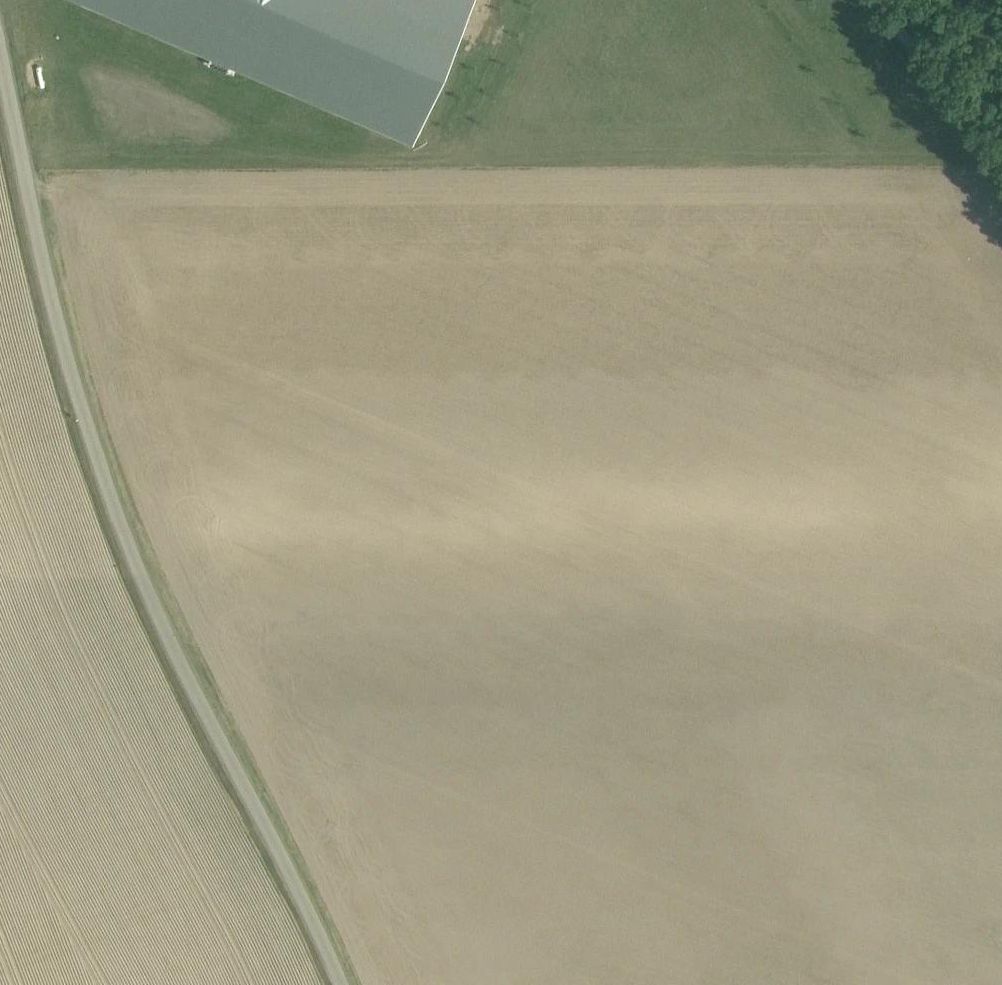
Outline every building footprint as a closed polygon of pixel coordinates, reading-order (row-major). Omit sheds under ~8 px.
[(411,137),(412,136),(468,0),(92,0),(411,137)]
